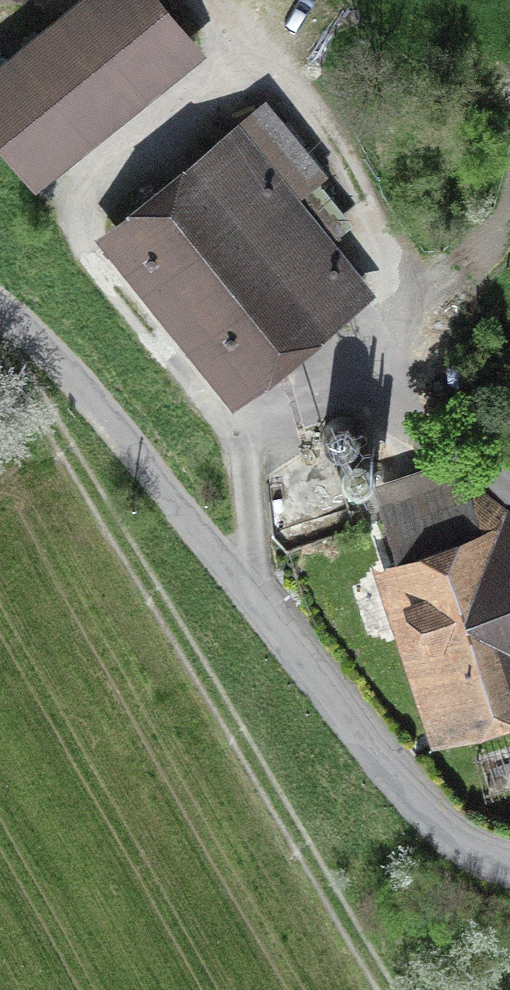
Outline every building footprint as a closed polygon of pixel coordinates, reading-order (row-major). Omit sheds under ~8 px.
[(0,108),(0,140),(64,219),(240,76),(178,0),(133,0),(0,108)] [(248,126),(105,236),(238,408),(381,298),(248,126)] [(509,699),(509,517),(465,491),(397,502),(370,512),(438,730),(509,699)]
